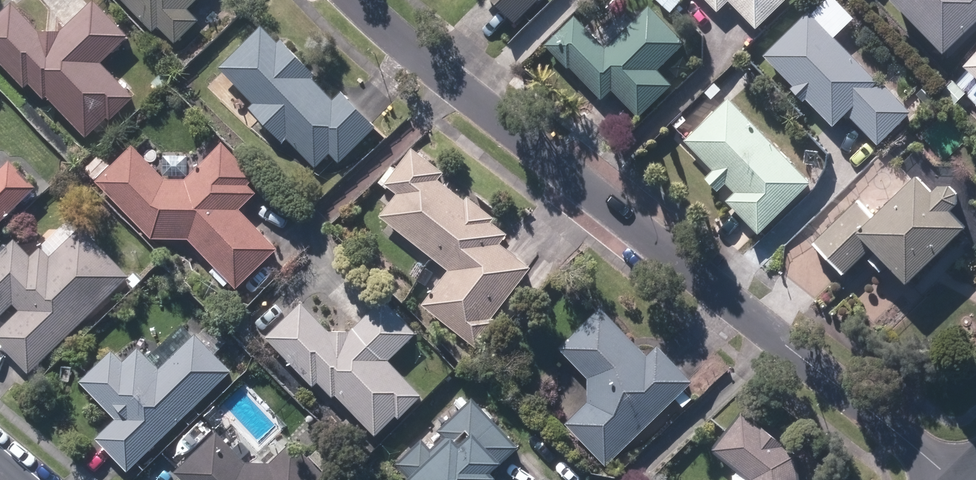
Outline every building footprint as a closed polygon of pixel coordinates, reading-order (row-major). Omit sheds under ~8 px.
[(180,43),(203,21),(191,9),(201,0),(127,0),(157,31),(164,25),(180,43)] [(521,22),(544,0),(498,0),(521,22)] [(675,14),(686,2),(684,0),(662,0),(661,1),(675,14)] [(723,11),(734,0),(712,0),(723,11)] [(763,28),(791,0),(736,0),(763,28)] [(882,1),(939,62),(975,28),(975,0),(883,0),(882,1)] [(90,137),(113,118),(116,121),(139,100),(106,64),(134,40),(101,3),(65,35),(45,34),(18,4),(0,20),(0,56),(29,89),(35,83),(49,99),(53,96),(90,137)] [(616,90),(644,118),(678,86),(663,71),(690,45),(655,8),(611,49),(580,18),(551,45),(573,68),(575,67),(606,99),(616,90)] [(851,114),(884,146),(915,113),(813,13),(770,57),(802,89),(800,92),(809,101),(811,99),(839,126),(851,114)] [(291,137),(320,167),(335,152),(345,162),(380,128),(348,94),(339,103),(315,79),(320,75),(287,42),(284,46),(267,28),(225,68),(261,105),(257,110),(287,141),(291,137)] [(958,70),(975,86),(975,51),(958,70)] [(208,86),(221,99),(234,86),(221,74),(208,86)] [(732,202),(765,235),(816,184),(733,101),(692,143),(719,171),(711,179),(722,189),(730,181),(741,193),(732,202)] [(788,112),(797,122),(804,115),(796,105),(788,112)] [(194,239),(242,290),(284,251),(246,210),(263,193),(255,185),(261,179),(229,145),(191,182),(173,182),(139,146),(101,183),(154,237),(194,239)] [(428,305),(481,347),(500,323),(497,320),(537,271),(505,245),(512,236),(497,223),(500,220),(475,200),(472,204),(443,181),(449,173),(419,149),(391,185),(403,195),(387,215),(455,270),(428,305)] [(89,171),(98,181),(114,166),(105,157),(89,171)] [(41,188),(16,163),(4,174),(0,170),(0,227),(41,188)] [(922,282),(975,230),(975,220),(965,208),(972,202),(972,191),(966,185),(952,184),(946,190),(930,174),(882,219),(864,200),(823,240),(854,271),(882,244),(886,248),(879,255),(891,268),(899,259),(922,282)] [(33,373),(134,278),(87,229),(85,232),(74,221),(35,258),(20,242),(0,260),(0,310),(5,316),(18,303),(26,311),(0,336),(0,338),(33,373)] [(133,283),(138,289),(147,281),(139,273),(136,276),(138,278),(133,283)] [(817,300),(827,309),(840,296),(831,287),(817,300)] [(391,301),(355,335),(334,334),(306,305),(272,338),(318,387),(324,381),(338,397),(341,394),(381,435),(402,415),(405,418),(427,397),(394,362),(422,335),(391,301)] [(571,424),(608,465),(697,383),(664,348),(652,360),(606,310),(565,349),(593,380),(595,402),(571,424)] [(102,439),(133,472),(236,373),(200,336),(164,371),(144,350),(129,364),(118,352),(87,382),(122,420),(102,439)] [(235,356),(245,367),(256,356),(245,346),(235,356)] [(416,479),(506,479),(501,473),(511,463),(509,462),(524,449),(479,401),(445,432),(451,439),(436,452),(426,441),(401,464),(416,479)] [(802,457),(789,447),(791,446),(769,428),(767,431),(748,415),(717,452),(752,479),(804,479),(802,457)] [(351,467),(329,444),(313,459),(298,444),(276,465),(251,465),(223,435),(182,473),(189,479),(337,479),(351,467)]
